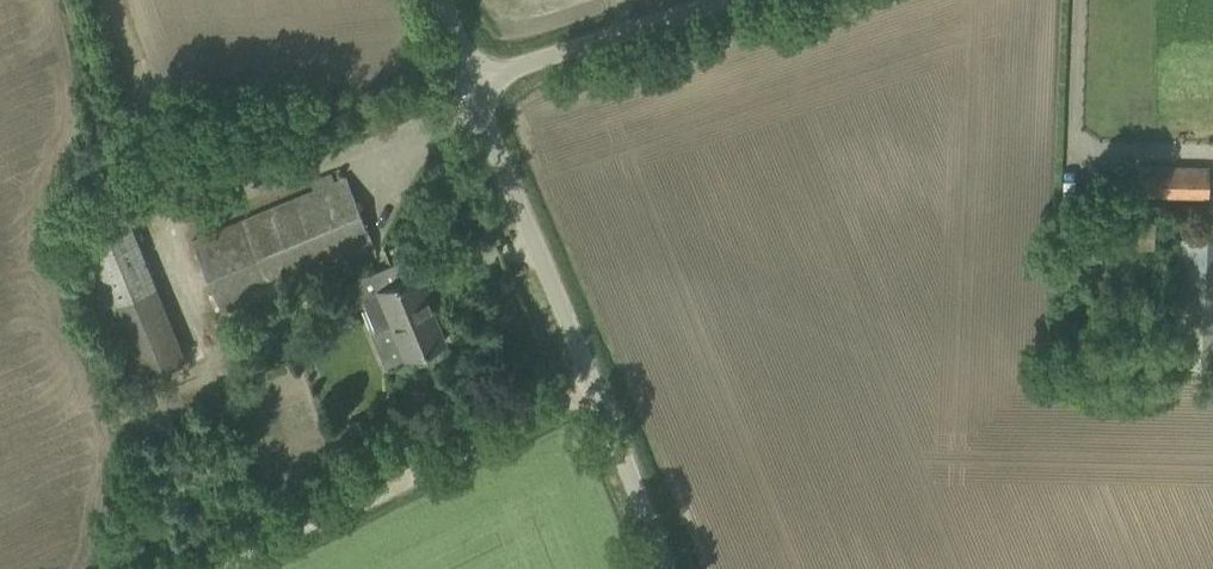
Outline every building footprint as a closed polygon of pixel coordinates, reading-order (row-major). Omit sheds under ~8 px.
[(1137,194),(1208,196),(1209,167),(1137,165),(1137,194)] [(191,240),(221,312),(375,248),(345,176),(191,240)] [(179,353),(131,214),(83,230),(131,369),(179,353)] [(1111,219),(1111,246),(1153,246),(1153,219),(1111,219)] [(1212,240),(1212,236),(1181,234),(1176,338),(1208,340),(1212,240)] [(444,340),(425,294),(429,292),(421,272),(361,296),(374,329),(392,321),(406,356),(444,340)] [(321,301),(328,318),(355,307),(347,290),(321,301)] [(346,423),(352,437),(363,432),(358,418),(346,423)]
